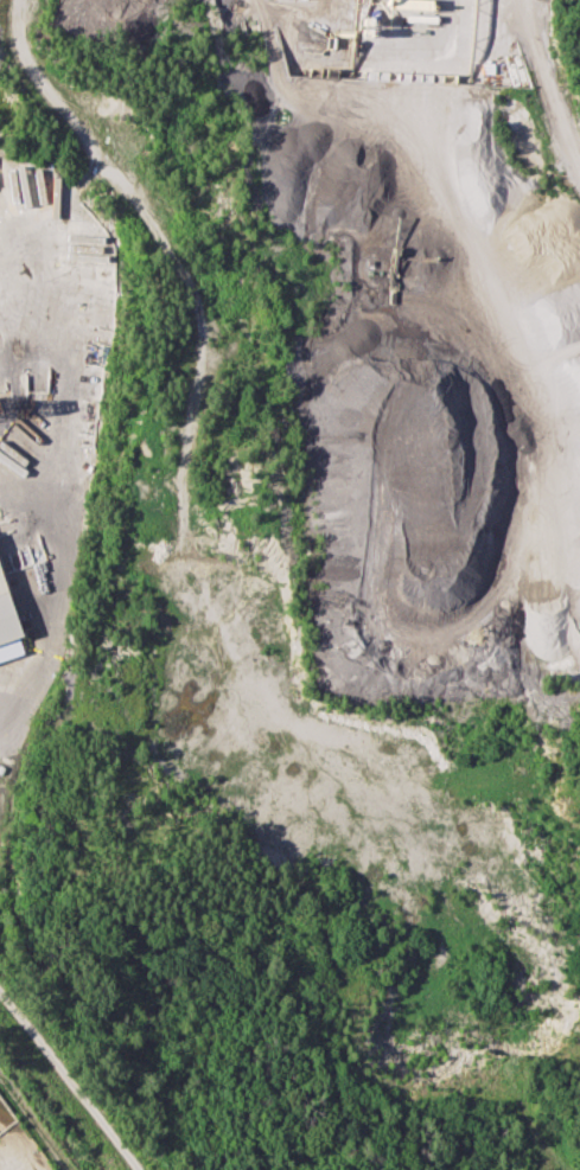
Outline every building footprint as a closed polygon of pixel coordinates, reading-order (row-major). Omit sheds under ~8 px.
[(32,652),(0,663),(0,557),(32,652)]
